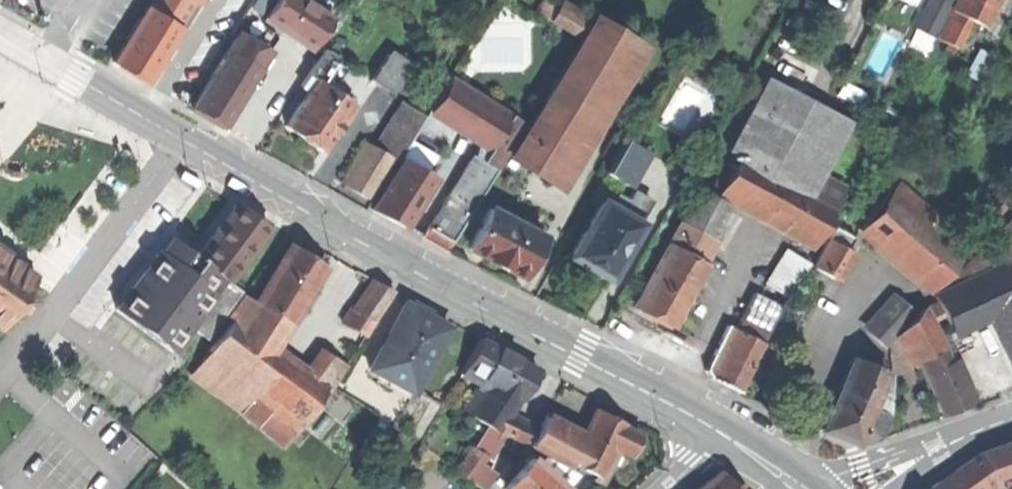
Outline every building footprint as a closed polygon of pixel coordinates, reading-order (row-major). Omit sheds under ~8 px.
[(193,2),(189,0),(153,0),(148,7),(179,26),(193,2)] [(314,49),(333,19),(304,0),(279,0),(267,19),(314,49)] [(578,36),(586,23),(548,0),(540,13),(578,36)] [(915,26),(934,35),(951,0),(927,0),(915,26)] [(982,25),(994,0),(955,0),(951,9),(968,17),(982,25)] [(146,82),(179,26),(148,7),(115,64),(127,70),(146,82)] [(953,46),(968,17),(951,9),(936,38),(946,43),(953,46)] [(591,20),(552,84),(594,109),(632,44),(591,20)] [(238,34),(229,50),(257,68),(267,51),(238,34)] [(951,51),(953,46),(946,43),(944,48),(951,51)] [(325,49),(321,54),(330,60),(334,55),(325,49)] [(257,68),(229,50),(194,109),(206,116),(224,127),(259,69),(257,68)] [(321,54),(310,70),(307,75),(316,81),(286,126),(303,138),(322,151),(353,105),(329,88),(333,82),(337,77),(342,68),(330,60),(321,54)] [(371,81),(392,94),(410,68),(389,54),(371,81)] [(343,81),(337,77),(333,82),(340,86),(343,81)] [(733,151),(740,155),(749,137),(821,177),(851,122),(768,77),(727,148),(733,151)] [(481,143),(490,148),(511,114),(451,78),(430,112),(481,143)] [(543,147),(563,159),(594,109),(552,84),(522,135),(543,147)] [(400,107),(375,147),(394,158),(397,160),(398,158),(409,140),(421,120),(400,107)] [(481,143),(480,161),(495,170),(497,171),(525,123),(511,114),(490,148),(481,143)] [(510,155),(531,168),(543,147),(522,135),(510,155)] [(844,189),(821,177),(749,137),(740,155),(834,207),(844,189)] [(398,158),(402,160),(426,174),(440,151),(418,138),(414,143),(409,140),(398,158)] [(614,157),(638,171),(649,151),(625,138),(623,140),(614,157)] [(375,147),(366,142),(342,183),(369,199),(394,158),(375,147)] [(551,180),(563,159),(543,147),(531,168),(551,180)] [(712,190),(718,193),(740,155),(733,151),(712,190)] [(812,245),(834,207),(740,155),(718,193),(730,199),(812,245)] [(474,206),(495,170),(480,161),(474,157),(471,156),(469,159),(450,192),(474,206)] [(630,185),(638,171),(614,157),(613,159),(606,171),(630,185)] [(426,174),(402,160),(392,177),(384,191),(373,210),(385,218),(403,228),(432,178),(426,174)] [(381,188),(384,191),(392,177),(389,175),(381,188)] [(898,181),(890,191),(920,216),(928,206),(898,181)] [(708,241),(730,199),(718,193),(712,190),(701,184),(679,225),(708,241)] [(860,227),(919,276),(949,240),(920,216),(890,191),(860,227)] [(452,242),(474,206),(450,192),(429,228),(452,242)] [(604,201),(602,200),(591,219),(589,218),(579,234),(581,235),(570,255),(571,259),(579,264),(584,262),(595,268),(597,273),(603,277),(610,276),(620,259),(624,261),(634,244),(630,241),(641,223),(639,222),(646,209),(621,195),(617,202),(614,207),(604,201)] [(607,197),(604,201),(614,207),(617,202),(607,197)] [(191,249),(230,281),(273,225),(242,205),(233,199),(191,249)] [(928,206),(920,216),(949,240),(957,231),(928,206)] [(487,209),(467,249),(492,261),(521,276),(541,235),(535,232),(524,227),(487,209)] [(528,220),(524,227),(535,232),(538,225),(528,220)] [(1011,275),(1011,225),(1009,221),(988,242),(996,250),(999,249),(1005,260),(1011,275)] [(679,225),(668,245),(700,262),(708,241),(679,225)] [(826,239),(828,240),(846,250),(853,238),(833,227),(826,239)] [(448,250),(452,242),(429,228),(425,236),(448,250)] [(970,242),(957,231),(949,240),(919,276),(932,287),(970,242)] [(233,283),(230,281),(191,249),(172,234),(135,281),(195,328),(233,283)] [(813,266),(832,277),(847,251),(846,250),(828,240),(813,266)] [(700,262),(668,245),(635,307),(650,316),(671,327),(705,264),(700,262)] [(256,304),(289,324),(325,265),(309,256),(291,246),(257,302),(256,304)] [(972,261),(977,274),(1005,260),(999,249),(996,250),(972,261)] [(766,282),(787,296),(809,264),(788,250),(766,282)] [(0,331),(37,278),(0,252),(0,331)] [(950,330),(988,312),(1011,300),(1011,275),(1005,260),(977,274),(933,295),(950,330)] [(587,268),(597,273),(595,268),(584,262),(579,264),(587,268)] [(175,352),(195,328),(135,281),(115,308),(175,352)] [(373,281),(356,312),(374,322),(393,292),(373,281)] [(779,305),(753,293),(740,320),(766,332),(779,305)] [(228,316),(233,320),(233,319),(250,298),(244,295),(228,316)] [(894,296),(884,307),(891,313),(904,326),(914,316),(894,296)] [(250,298),(233,319),(274,348),(289,324),(256,304),(257,302),(250,298)] [(995,327),(1011,319),(1011,300),(988,312),(995,327)] [(935,302),(923,308),(928,318),(940,312),(935,302)] [(423,314),(404,304),(369,370),(380,375),(412,393),(447,327),(423,314)] [(865,327),(872,333),(891,313),(884,307),(865,327)] [(911,361),(918,359),(942,347),(928,318),(923,308),(923,307),(914,316),(904,326),(899,332),(911,360),(911,361)] [(342,324),(366,337),(374,322),(356,312),(350,309),(342,324)] [(885,346),(888,342),(899,332),(904,326),(891,313),(872,333),(885,346)] [(274,348),(233,319),(233,320),(209,353),(236,373),(302,420),(325,388),(326,386),(315,378),(274,348)] [(995,327),(1011,361),(1011,319),(995,327)] [(761,340),(766,332),(740,320),(734,329),(761,340)] [(740,390),(761,340),(734,329),(724,325),(705,369),(710,378),(740,390)] [(892,368),(911,360),(899,332),(888,342),(892,368)] [(954,344),(963,365),(976,359),(967,338),(954,344)] [(464,368),(489,382),(518,398),(520,400),(536,372),(507,355),(480,340),(464,368)] [(942,347),(918,359),(944,413),(960,405),(975,398),(956,357),(948,361),(942,347)] [(189,368),(221,393),(236,373),(209,353),(203,349),(189,368)] [(319,367),(322,369),(331,356),(328,354),(319,367)] [(322,369),(315,378),(326,386),(325,388),(329,392),(347,367),(331,356),(322,369)] [(839,436),(857,443),(871,409),(874,404),(887,373),(853,358),(837,395),(834,402),(822,428),(839,436)] [(478,384),(486,389),(489,382),(464,368),(461,374),(478,384)] [(284,446),(302,420),(236,373),(221,393),(284,446)] [(409,400),(412,393),(380,375),(376,383),(409,400)] [(499,432),(500,430),(508,415),(518,398),(489,382),(486,389),(483,393),(471,416),(489,426),(498,431),(499,432)] [(476,389),(483,393),(486,389),(478,384),(476,389)] [(463,411),(471,416),(483,393),(476,389),(463,411)] [(827,400),(834,402),(837,395),(830,392),(827,400)] [(878,405),(874,404),(871,409),(887,415),(892,403),(880,399),(878,405)] [(887,415),(871,409),(857,443),(879,436),(887,415)] [(576,466),(597,477),(611,449),(620,453),(629,457),(639,436),(622,427),(623,426),(609,419),(596,412),(583,437),(570,463),(576,466)] [(547,413),(544,418),(560,426),(562,421),(547,413)] [(500,430),(529,447),(538,432),(508,415),(500,430)] [(529,448),(568,468),(570,463),(583,437),(560,426),(544,418),(538,432),(529,447),(529,448)] [(492,441),(498,431),(489,426),(483,436),(492,441)] [(502,433),(499,432),(498,431),(492,441),(496,443),(502,433)] [(1011,478),(1011,449),(1010,443),(983,453),(958,470),(971,488),(993,488),(1011,478)] [(605,481),(620,453),(611,449),(597,477),(605,481)] [(456,472),(468,480),(478,465),(484,458),(474,451),(470,457),(468,456),(456,472)] [(532,460),(506,488),(564,488),(532,460)] [(478,465),(468,480),(479,488),(480,488),(495,476),(478,465)] [(573,470),(595,481),(597,477),(576,466),(573,470)] [(958,470),(949,476),(940,483),(947,488),(971,488),(958,470)] [(719,474),(700,488),(735,488),(719,474)] [(603,485),(605,481),(597,477),(595,481),(603,485)]
